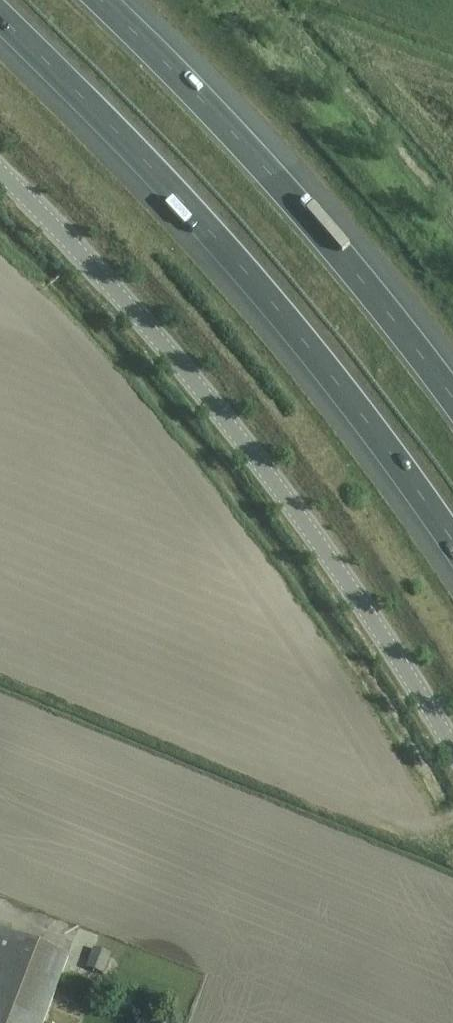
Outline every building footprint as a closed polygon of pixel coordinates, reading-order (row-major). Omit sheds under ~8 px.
[(47,1021),(70,958),(0,932),(0,1022),(52,1022),(47,1021)] [(86,969),(104,976),(111,957),(93,951),(86,969)]
